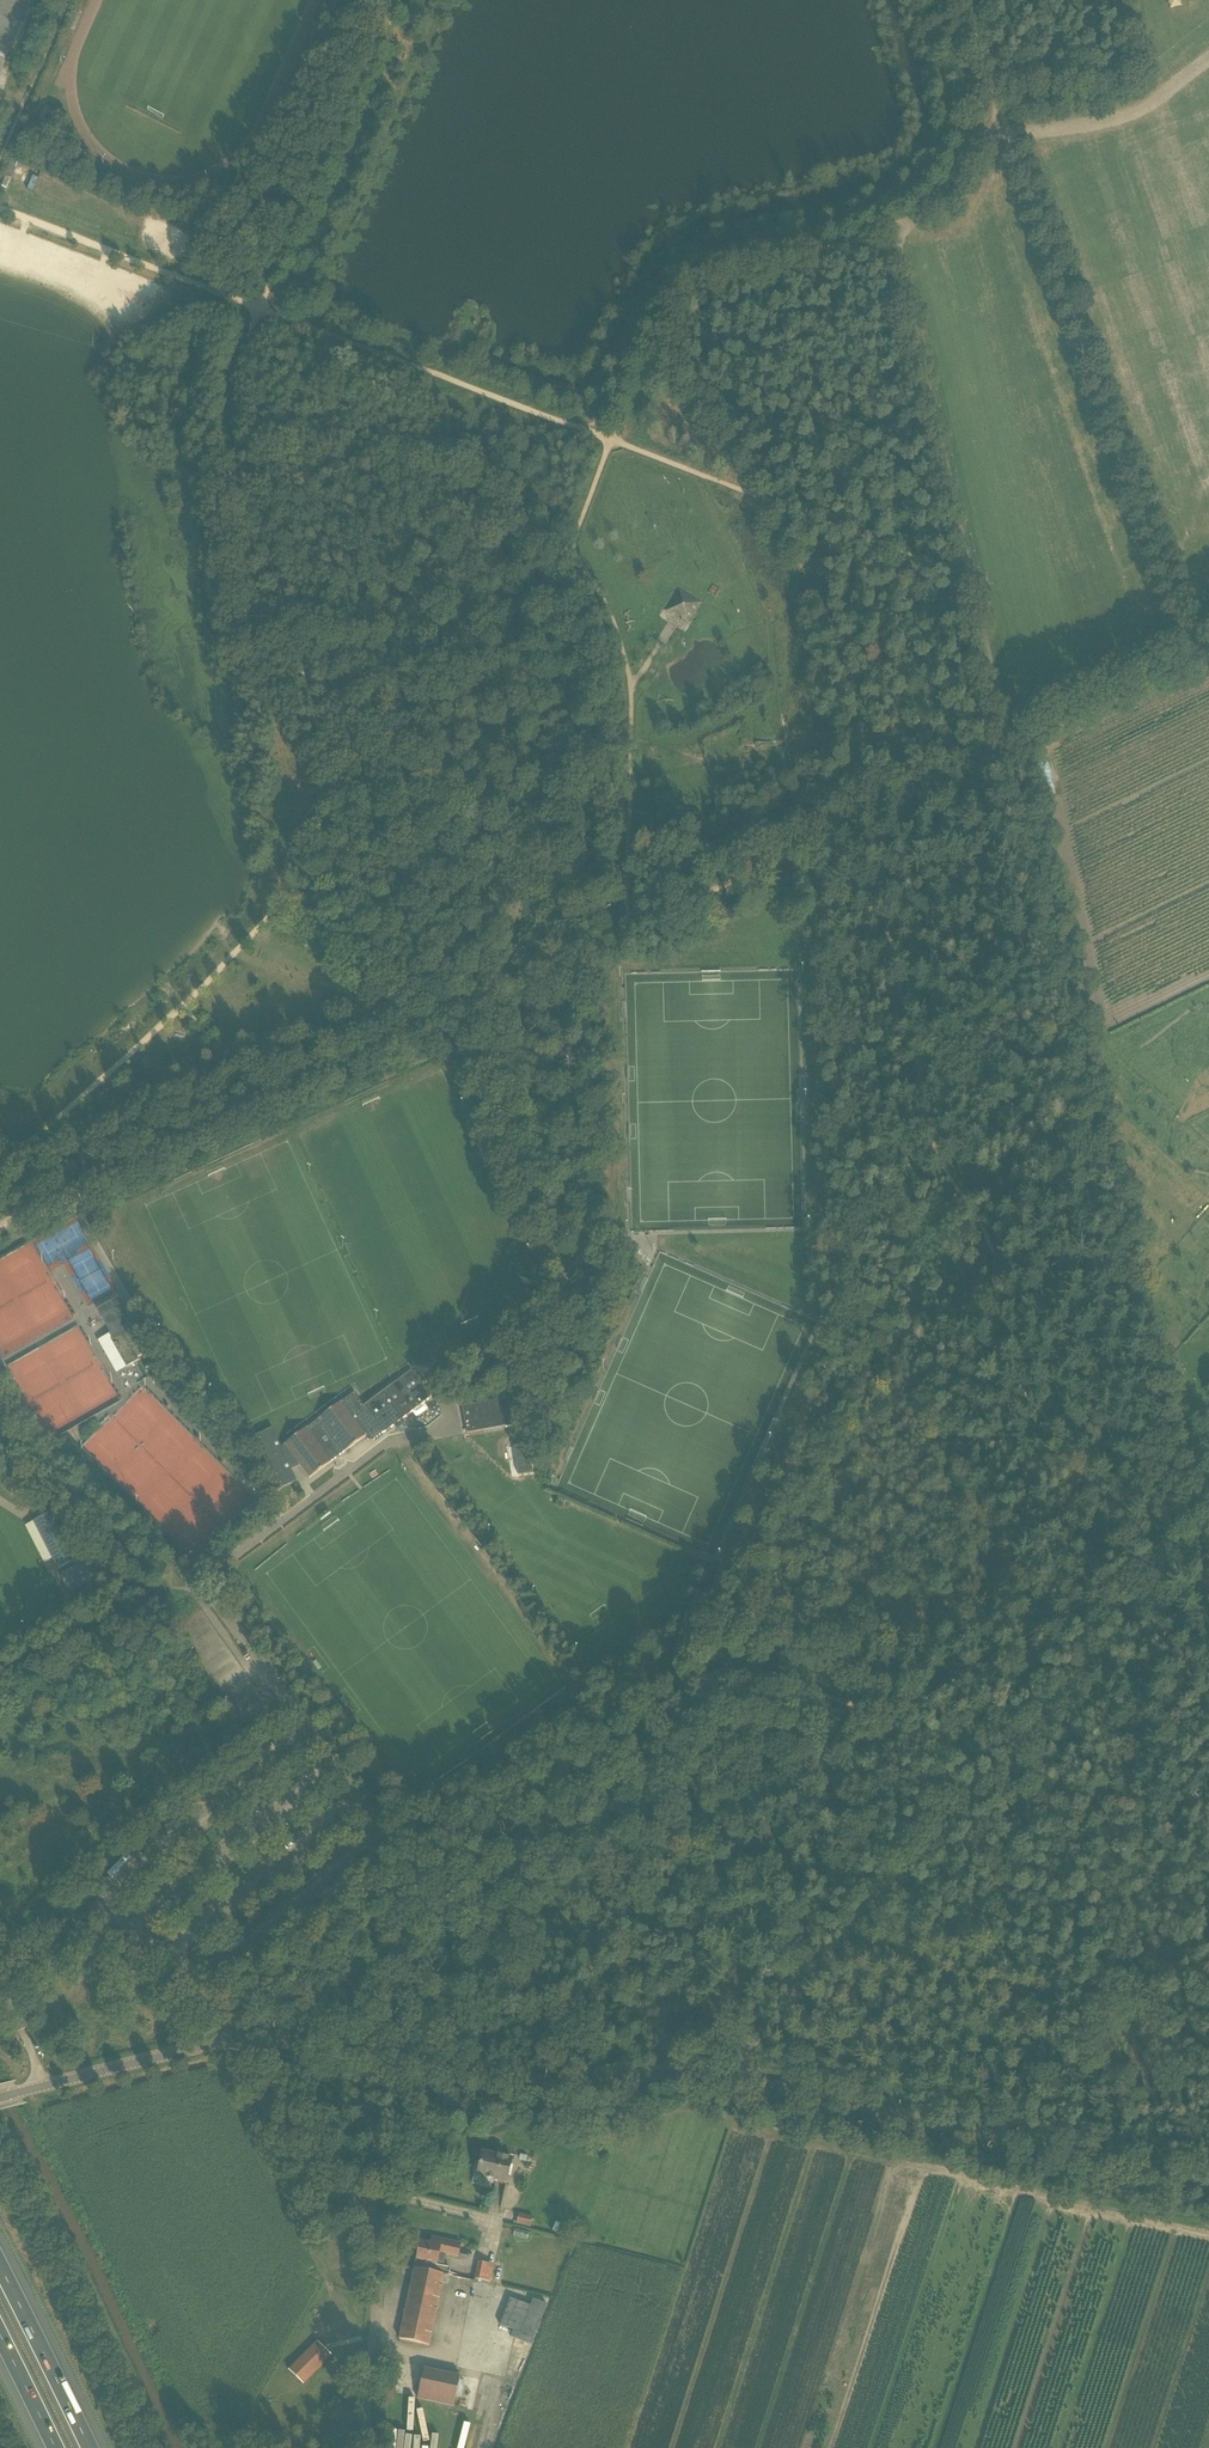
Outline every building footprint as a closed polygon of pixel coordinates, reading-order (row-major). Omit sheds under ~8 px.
[(1170,9),(1181,7),(1179,0),(1168,0),(1170,9)] [(40,119),(48,122),(52,110),(44,107),(40,119)] [(1024,318),(1035,314),(1031,301),(1020,304),(1024,318)] [(1037,319),(1042,333),(1054,329),(1049,315),(1037,319)] [(950,357),(959,354),(961,360),(974,356),(970,341),(947,349),(950,357)] [(1063,376),(1065,384),(1076,381),(1074,374),(1063,376)] [(1070,397),(1081,393),(1078,386),(1067,391),(1070,397)] [(1075,413),(1089,409),(1086,400),(1072,404),(1075,413)] [(944,411),(958,408),(956,402),(943,405),(944,411)] [(1098,441),(1086,445),(1088,452),(1100,448),(1098,441)] [(1113,481),(1100,485),(1103,495),(1116,492),(1113,481)] [(1110,519),(1122,517),(1118,496),(1106,498),(1110,519)] [(1114,526),(1117,535),(1131,531),(1128,521),(1114,526)] [(1131,535),(1118,540),(1121,547),(1134,542),(1131,535)] [(975,551),(990,547),(988,541),(974,544),(975,551)] [(1137,548),(1124,554),(1126,560),(1139,555),(1137,548)] [(992,555),(977,558),(979,567),(994,564),(992,555)] [(664,614),(686,628),(702,601),(680,587),(664,614)] [(1109,639),(1102,641),(1106,655),(1113,653),(1109,639)] [(1080,664),(1086,662),(1080,647),(1074,650),(1080,664)] [(1074,652),(1067,654),(1072,668),(1079,666),(1074,652)] [(1053,674),(1060,672),(1057,658),(1050,660),(1053,674)] [(89,1256),(71,1265),(85,1292),(91,1289),(83,1275),(95,1269),(89,1256)] [(116,1299),(97,1310),(113,1338),(110,1339),(126,1368),(139,1361),(137,1358),(146,1353),(153,1350),(145,1336),(138,1339),(116,1299)] [(1183,1378),(1180,1363),(1166,1366),(1169,1381),(1183,1378)] [(397,1380),(364,1407),(353,1393),(294,1438),(285,1445),(286,1448),(282,1450),(272,1428),(254,1437),(268,1468),(278,1490),(283,1488),(297,1482),(290,1468),(299,1464),(310,1479),(332,1462),(344,1453),(366,1437),(368,1439),(368,1440),(369,1439),(373,1440),(373,1441),(374,1441),(374,1440),(384,1433),(431,1398),(413,1373),(411,1370),(398,1381),(397,1380)] [(520,1424),(515,1397),(462,1407),(467,1434),(520,1424)] [(515,1447),(519,1475),(533,1473),(529,1445),(515,1447)] [(68,1543),(75,1540),(71,1532),(64,1536),(52,1512),(34,1521),(58,1569),(76,1560),(68,1543)] [(95,1581),(86,1562),(60,1575),(70,1593),(81,1588),(90,1606),(100,1601),(91,1583),(95,1581)] [(477,2176),(507,2182),(512,2159),(483,2152),(480,2164),(478,2163),(477,2169),(479,2170),(477,2176)] [(534,2217),(519,2213),(517,2225),(531,2228),(534,2217)] [(414,2271),(432,2275),(435,2262),(444,2264),(447,2254),(458,2257),(461,2245),(432,2238),(430,2244),(421,2242),(417,2259),(422,2260),(420,2269),(415,2268),(414,2271)] [(495,2265),(478,2262),(475,2279),(491,2282),(495,2265)] [(432,2275),(414,2271),(400,2339),(427,2345),(432,2327),(429,2326),(440,2277),(432,2275)] [(491,2367),(519,2378),(545,2310),(518,2299),(491,2367)] [(331,2355),(317,2342),(290,2371),(304,2384),(331,2355)] [(460,2375),(423,2368),(417,2399),(454,2406),(460,2375)]
